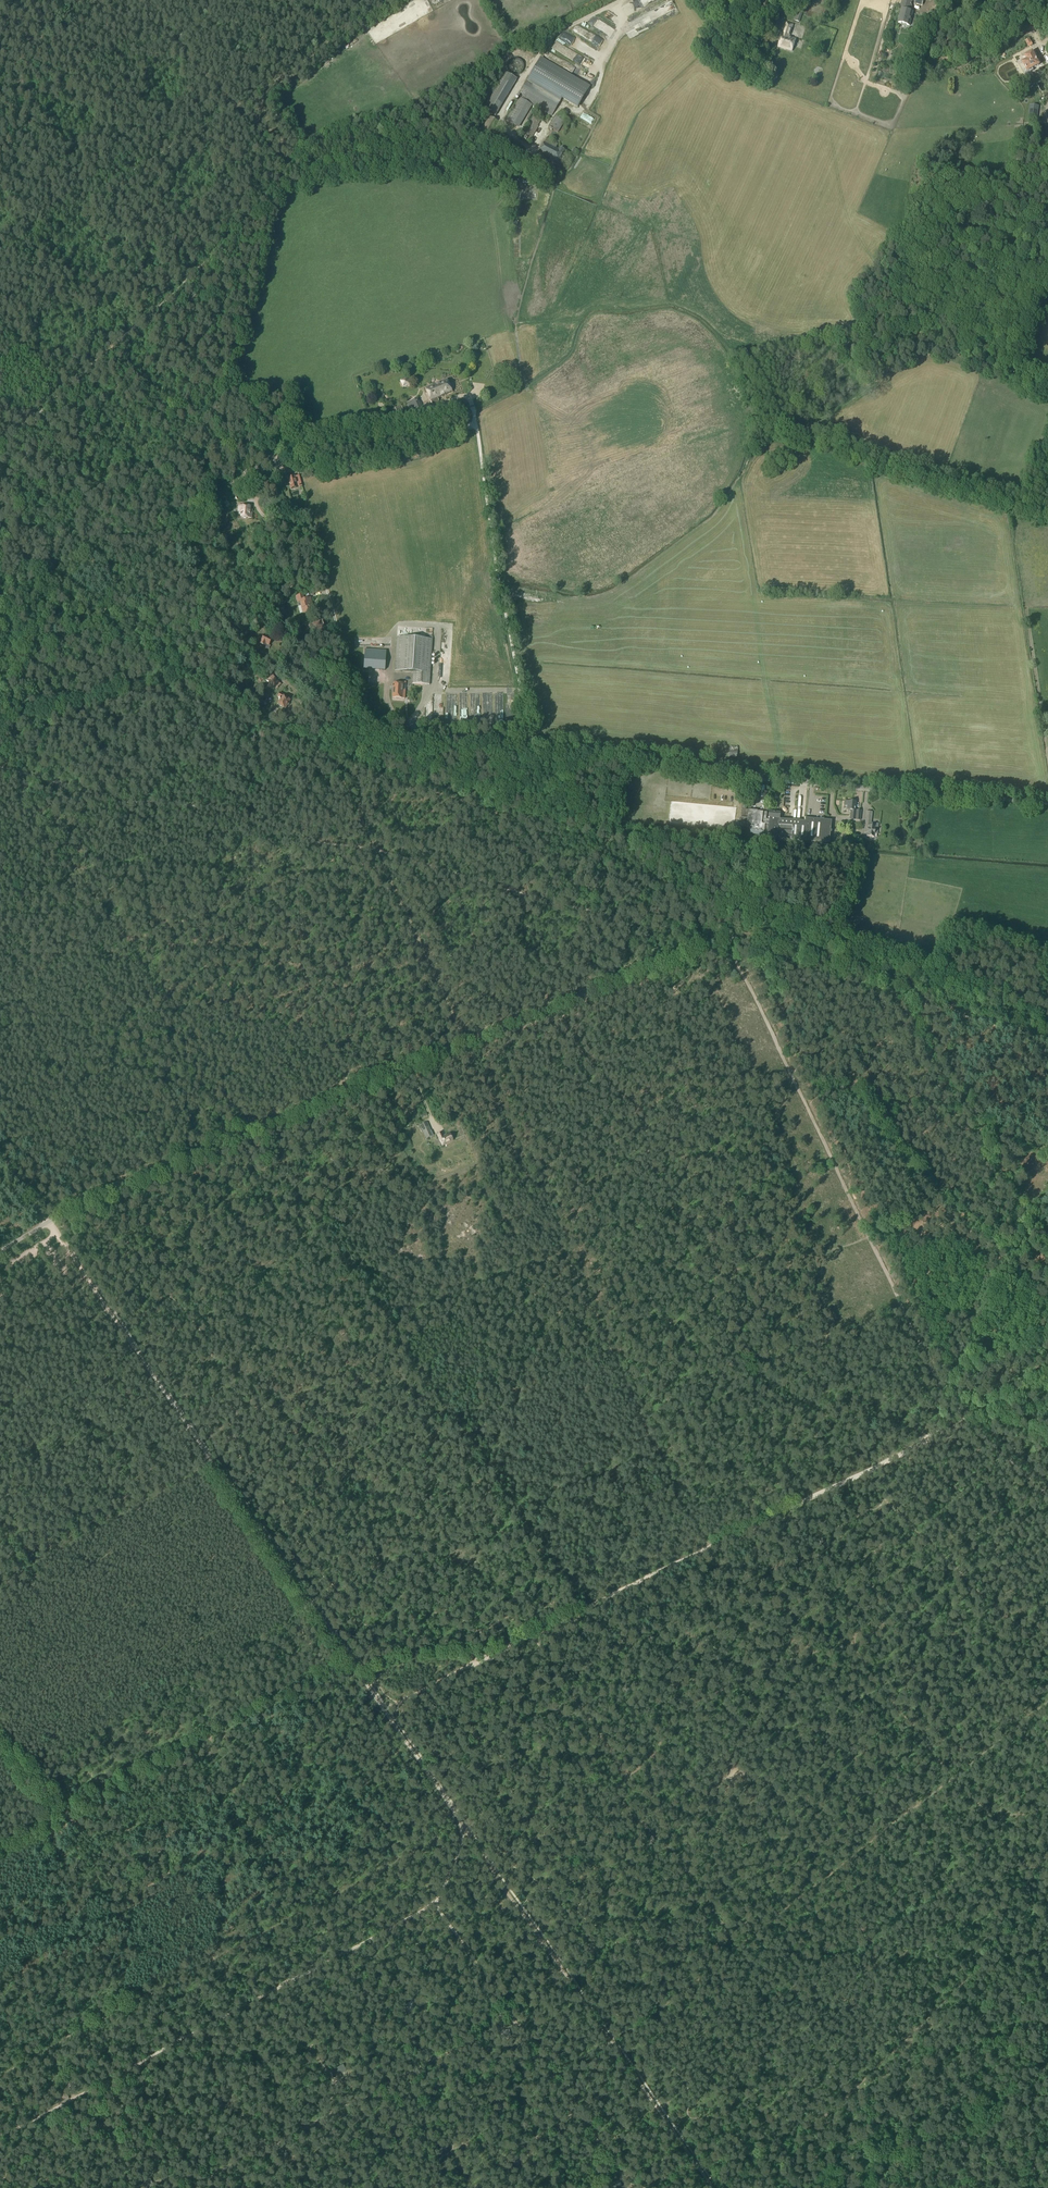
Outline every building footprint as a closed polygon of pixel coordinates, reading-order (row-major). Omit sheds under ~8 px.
[(911,12),(913,2),(906,0),(902,0),(900,6),(902,7),(901,9),(898,23),(910,25),(913,12),(911,12)] [(802,15),(796,13),(793,20),(800,22),(802,15)] [(593,16),(589,23),(593,25),(598,18),(593,16)] [(787,23),(783,35),(782,35),(778,47),(792,51),(796,39),(789,37),(793,25),(787,23)] [(1039,65),(1032,53),(1027,56),(1026,54),(1022,56),(1025,60),(1027,59),(1028,60),(1022,63),(1025,67),(1029,65),(1031,69),(1039,65)] [(519,60),(518,60),(517,60),(517,59),(516,59),(515,59),(514,59),(513,59),(512,60),(511,60),(510,60),(510,61),(509,61),(509,62),(508,62),(508,63),(507,64),(507,65),(507,66),(506,67),(506,68),(507,68),(507,69),(507,70),(507,71),(508,72),(508,73),(509,73),(509,74),(510,74),(510,75),(511,75),(512,75),(513,75),(513,76),(514,76),(515,76),(516,76),(517,76),(517,75),(518,75),(519,75),(519,74),(520,74),(520,73),(521,73),(521,72),(522,72),(522,71),(522,70),(523,70),(523,69),(523,68),(523,67),(523,66),(523,65),(522,65),(522,64),(522,63),(521,63),(521,62),(520,61),(519,61),(519,60)] [(551,116),(562,98),(577,107),(589,88),(540,59),(518,97),(551,116)] [(504,71),(482,108),(495,116),(517,79),(504,71)] [(518,128),(532,106),(519,98),(506,121),(518,128)] [(1035,120),(1038,106),(1030,105),(1028,119),(1035,120)] [(558,132),(564,122),(566,119),(557,113),(548,127),(558,132)] [(487,129),(493,120),(487,116),(481,126),(487,129)] [(529,143),(541,122),(541,121),(533,116),(521,138),(529,143)] [(557,144),(546,138),(538,153),(549,159),(548,161),(556,165),(557,163),(564,151),(559,148),(558,150),(555,148),(557,144)] [(535,159),(532,166),(539,170),(543,163),(535,159)] [(551,177),(549,181),(552,183),(554,178),(554,179),(557,172),(554,171),(551,177)] [(425,389),(432,404),(439,402),(437,399),(452,392),(447,380),(425,389)] [(407,403),(412,415),(422,410),(417,399),(407,403)] [(401,406),(392,410),(395,416),(403,412),(401,406)] [(254,468),(247,470),(250,477),(256,475),(254,468)] [(295,477),(288,478),(291,489),(298,487),(295,477)] [(250,507),(241,507),(238,507),(238,516),(241,516),(241,518),(244,518),(244,519),(246,519),(247,518),(252,518),(252,510),(250,510),(250,507)] [(304,600),(303,594),(293,597),(293,599),(296,599),(297,602),(300,602),(303,614),(313,611),(310,598),(304,600)] [(324,628),(322,621),(309,624),(310,628),(314,626),(315,630),(324,628)] [(273,635),(267,632),(265,636),(265,635),(260,644),(265,646),(266,644),(269,646),(273,639),(271,639),(273,635)] [(429,685),(432,640),(397,637),(395,671),(413,673),(413,684),(429,685)] [(365,650),(364,669),(385,671),(387,651),(365,650)] [(280,683),(272,676),(268,680),(276,687),(280,683)] [(393,687),(392,698),(405,699),(405,694),(403,694),(404,684),(393,683),(393,687),(392,686),(392,687),(393,687)] [(280,701),(278,704),(286,709),(287,706),(288,706),(290,704),(289,703),(290,700),(283,696),(284,695),(280,693),(278,697),(279,698),(279,700),(280,701)] [(737,748),(730,747),(728,757),(736,758),(737,748)] [(855,803),(845,801),(844,806),(847,806),(847,810),(851,811),(850,814),(856,814),(855,820),(860,821),(860,815),(856,814),(856,810),(855,810),(855,803)] [(829,845),(829,844),(832,820),(807,818),(807,821),(783,819),(779,819),(779,814),(768,813),(768,818),(768,820),(766,819),(766,812),(747,811),(741,810),(740,818),(741,818),(740,820),(739,820),(738,824),(739,824),(740,824),(739,830),(760,832),(759,835),(763,835),(763,839),(776,841),(776,840),(829,845)] [(878,824),(870,823),(871,819),(865,819),(864,829),(867,830),(866,837),(873,837),(874,834),(877,834),(878,824)] [(426,1139),(432,1136),(426,1123),(420,1126),(426,1139)] [(442,1145),(453,1140),(450,1134),(443,1137),(441,1133),(437,1135),(442,1145)] [(616,1586),(609,1591),(612,1595),(619,1590),(616,1586)] [(407,2007),(409,2010),(416,2007),(413,2001),(407,2004),(408,2006),(407,2007)] [(501,2034),(502,2038),(510,2036),(509,2030),(502,2031),(503,2034),(501,2034)] [(337,2071),(339,2074),(346,2071),(343,2065),(337,2068),(339,2070),(337,2071)] [(60,2095),(62,2100),(64,2099),(64,2100),(69,2098),(68,2097),(66,2092),(60,2095)] [(215,2104),(216,2107),(224,2104),(221,2098),(215,2101),(216,2103),(215,2104)] [(439,2151),(441,2155),(448,2152),(445,2145),(439,2148),(440,2151),(439,2151)] [(280,2156),(281,2160),(289,2157),(286,2151),(280,2153),(281,2156),(280,2156)] [(512,2161),(514,2164),(521,2160),(517,2154),(511,2158),(513,2160),(512,2161)] [(145,2183),(146,2185),(145,2186),(146,2187),(149,2187),(154,2186),(151,2180),(145,2183)]
